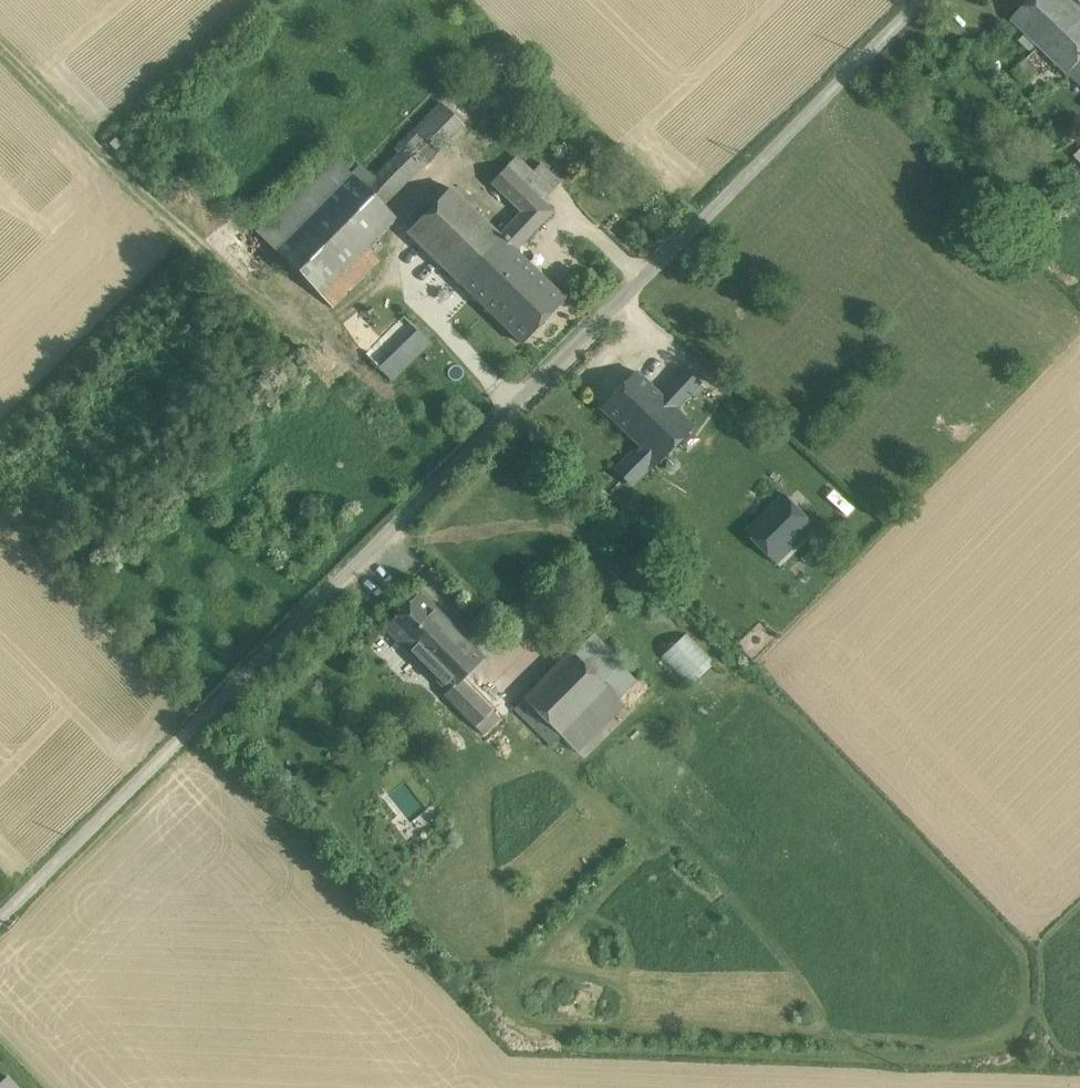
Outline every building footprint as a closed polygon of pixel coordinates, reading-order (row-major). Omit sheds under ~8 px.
[(1069,0),(1030,0),(1012,19),(1069,74),(1079,63),(1079,11),(1069,0)] [(1038,73),(1025,60),(1015,70),(1028,83),(1038,73)] [(1069,74),(1079,85),(1079,63),(1069,74)] [(440,103),(391,151),(414,173),(462,124),(440,103)] [(587,133),(578,143),(584,149),(593,140),(587,133)] [(414,173),(391,151),(368,175),(360,183),(382,205),(414,173)] [(350,174),(332,156),(256,233),(332,307),(378,261),(364,248),(394,218),(382,205),(360,183),(350,174)] [(564,299),(515,250),(552,211),(542,201),(523,183),(532,173),(532,172),(516,157),(491,183),(521,212),(499,235),(450,188),(407,232),(521,343),(564,299)] [(560,182),(541,163),(532,172),(532,173),(523,183),(542,201),(560,182)] [(368,175),(359,165),(350,174),(360,183),(368,175)] [(1071,165),(1060,176),(1068,184),(1079,172),(1071,165)] [(403,315),(364,353),(391,380),(430,343),(403,315)] [(700,384),(682,367),(656,394),(674,411),(700,384)] [(656,394),(635,375),(598,414),(638,451),(658,470),(695,431),(674,411),(656,394)] [(638,451),(618,473),(630,484),(647,466),(655,473),(658,470),(638,451)] [(816,527),(784,494),(746,530),(778,563),(816,527)] [(483,657),(418,595),(384,631),(449,693),(461,680),(483,657)] [(686,634),(660,659),(689,688),(715,663),(686,634)] [(619,704),(568,652),(522,698),(558,734),(573,750),(619,704)] [(483,657),(461,680),(469,688),(491,665),(483,657)] [(469,688),(461,680),(449,693),(444,698),(483,735),(500,717),(469,688)] [(558,734),(522,698),(512,707),(549,744),(558,734)] [(0,1083),(0,1087),(19,1087),(7,1076),(0,1083)]
